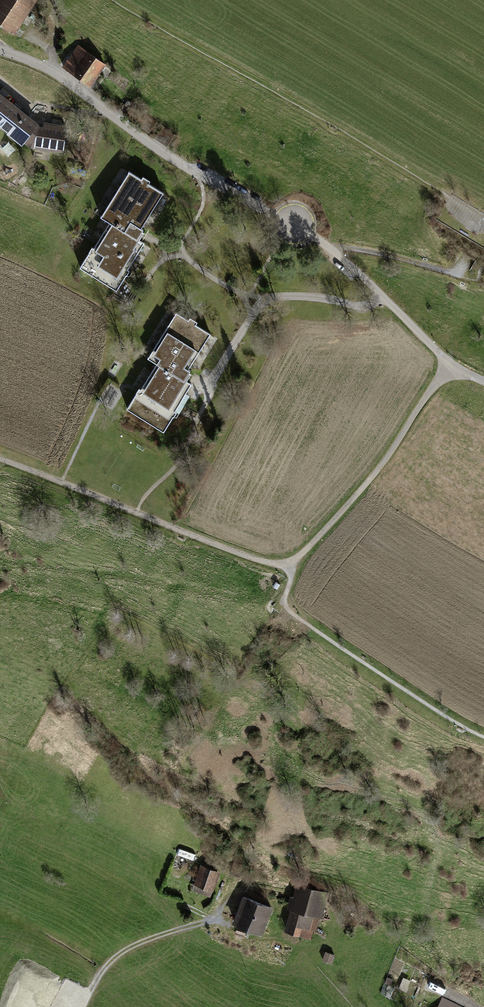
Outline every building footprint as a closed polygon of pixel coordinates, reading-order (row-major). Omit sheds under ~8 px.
[(38,0),(0,0),(0,26),(15,37),(40,2),(38,0)] [(78,47),(64,66),(93,86),(106,67),(78,47)] [(65,154),(68,127),(45,123),(44,129),(41,128),(41,125),(0,94),(0,130),(24,148),(26,144),(32,150),(36,149),(65,154)] [(126,101),(123,105),(129,110),(132,106),(126,101)] [(177,137),(165,128),(157,140),(169,148),(177,137)] [(144,181),(132,174),(104,219),(113,224),(97,250),(94,249),(82,267),(119,290),(147,245),(141,241),(147,232),(144,230),(166,196),(150,186),(152,183),(145,179),(144,181)] [(192,324),(178,316),(150,360),(160,367),(144,393),(141,391),(130,409),(165,432),(179,409),(193,387),(189,384),(192,379),(195,374),(190,371),(212,336),(197,327),(200,324),(195,320),(192,324)] [(271,607),(278,612),(282,605),(275,600),(271,607)] [(219,874),(202,866),(195,883),(212,890),(219,874)] [(315,916),(324,892),(300,883),(291,908),(295,910),(287,930),(312,939),(320,918),(315,916)] [(273,906),(246,895),(234,923),(261,934),(273,906)] [(400,986),(408,989),(412,979),(405,976),(400,986)] [(440,996),(435,1006),(465,1006),(440,996)]
